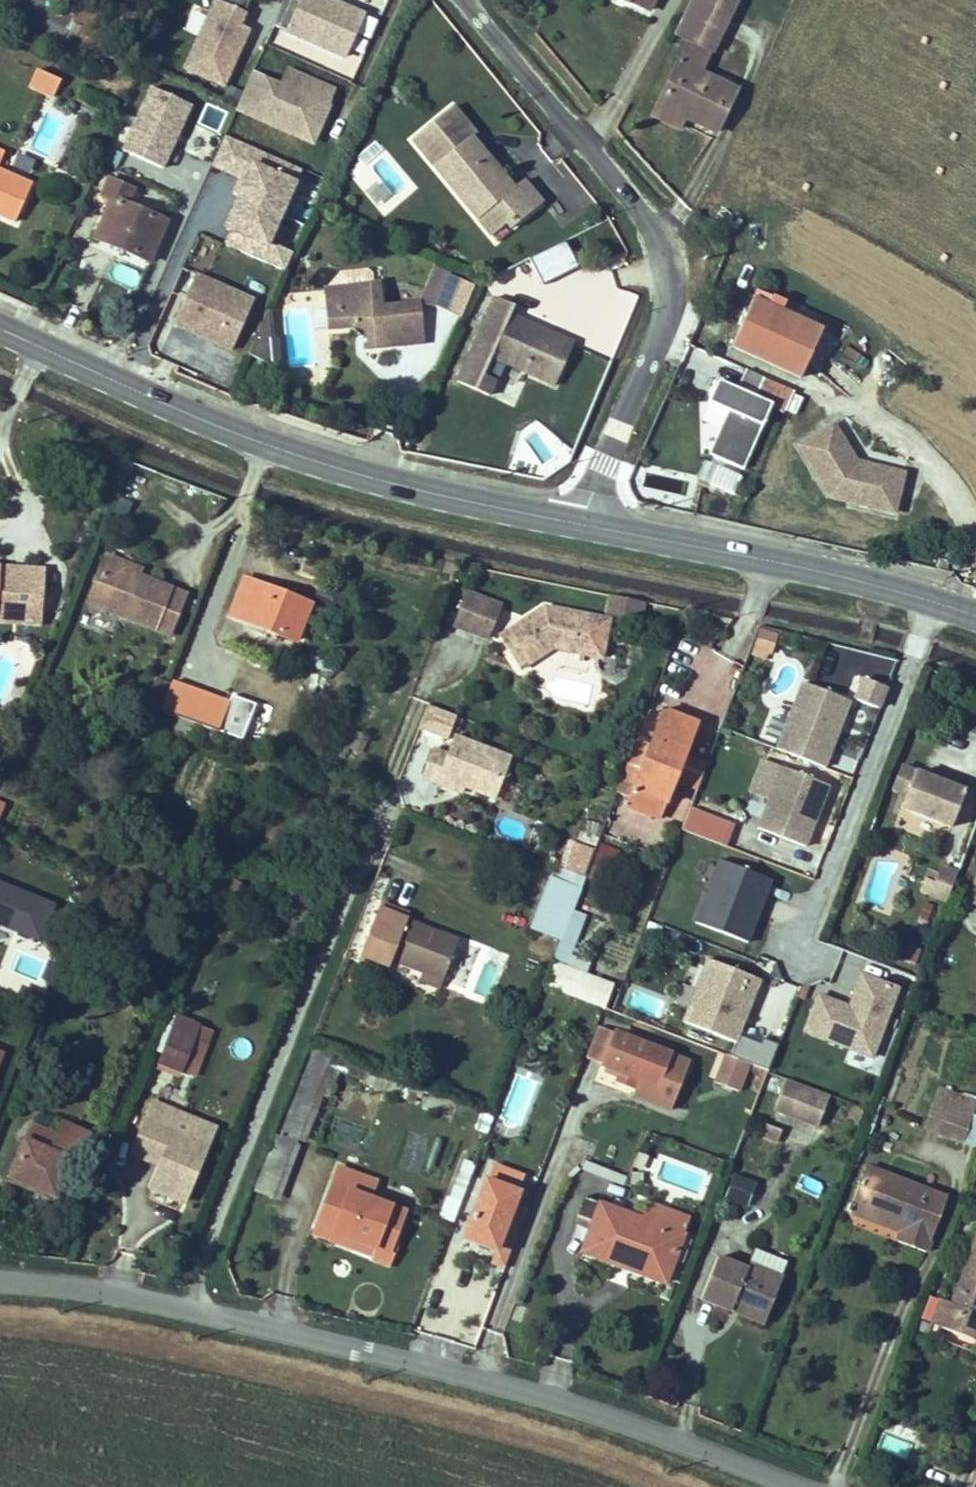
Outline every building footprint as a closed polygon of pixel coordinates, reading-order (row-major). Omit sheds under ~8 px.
[(247,31),(237,27),(248,0),(213,0),(184,71),(224,87),(247,31)] [(273,25),(344,57),(363,14),(330,0),(284,0),(273,25)] [(649,11),(654,0),(626,0),(649,11)] [(701,0),(691,0),(676,32),(690,39),(658,104),(684,117),(715,132),(735,90),(701,74),(730,14),(701,0)] [(735,0),(701,0),(730,14),(737,1),(735,0)] [(60,80),(37,70),(31,81),(44,87),(41,91),(53,97),(60,80)] [(287,72),(280,88),(298,96),(305,80),(287,72)] [(280,88),(251,75),(235,111),(293,136),(300,120),(319,129),(332,93),(305,80),(298,96),(280,88)] [(44,87),(31,81),(29,86),(41,91),(44,87)] [(162,169),(190,106),(150,88),(122,152),(162,169)] [(199,121),(218,128),(225,111),(206,103),(199,121)] [(658,104),(652,115),(679,128),(684,117),(658,104)] [(452,106),(412,140),(437,170),(445,163),(476,200),(481,200),(488,209),(477,219),(491,236),(507,223),(511,229),(542,203),(523,180),(514,188),(478,145),(474,148),(468,140),(472,137),(475,134),(452,106)] [(312,145),(319,129),(300,120),(293,136),(312,145)] [(299,168),(224,135),(212,163),(240,176),(232,192),(239,196),(225,228),(266,246),(299,168)] [(478,145),(472,137),(468,140),(474,148),(478,145)] [(437,170),(477,219),(488,209),(481,200),(476,200),(445,163),(437,170)] [(16,222),(32,185),(0,170),(0,215),(16,222)] [(95,239),(150,262),(167,222),(129,206),(136,191),(109,179),(102,196),(111,200),(95,239)] [(420,300),(437,308),(451,276),(452,273),(435,266),(420,300)] [(231,350),(253,301),(181,268),(170,293),(183,299),(172,324),(231,350)] [(325,288),(327,308),(345,286),(372,283),(371,273),(366,273),(366,268),(339,271),(325,288)] [(437,308),(459,317),(472,285),(451,276),(437,308)] [(329,329),(354,326),(358,321),(365,326),(366,336),(368,348),(422,342),(418,302),(381,306),(378,283),(372,283),(345,286),(327,308),(329,329)] [(513,305),(494,297),(456,381),(487,395),(494,379),(482,374),(490,357),(553,385),(572,343),(547,332),(545,337),(521,326),(523,321),(509,314),(513,305)] [(757,301),(736,349),(805,378),(826,331),(757,301)] [(314,331),(329,329),(327,308),(312,310),(314,331)] [(248,354),(273,365),(268,310),(248,354)] [(365,326),(358,321),(354,326),(366,336),(365,326)] [(547,332),(523,321),(521,326),(545,337),(547,332)] [(711,449),(746,464),(780,385),(746,370),(740,384),(720,376),(711,398),(730,406),(711,449)] [(833,425),(799,446),(820,480),(826,477),(832,489),(827,492),(831,497),(894,513),(900,486),(881,481),(884,469),(856,462),(833,425)] [(695,481),(734,493),(741,471),(701,460),(695,481)] [(826,477),(820,480),(827,492),(832,489),(826,477)] [(107,557),(104,564),(137,577),(139,570),(107,557)] [(104,564),(89,603),(169,635),(184,596),(137,577),(104,564)] [(0,568),(0,578),(11,579),(22,569),(0,568)] [(4,621),(5,609),(39,611),(42,581),(32,570),(22,569),(11,579),(0,578),(0,621),(4,621)] [(42,571),(32,570),(42,581),(42,571)] [(309,607),(309,604),(245,579),(230,616),(295,642),(295,640),(309,607)] [(489,638),(500,607),(465,594),(453,624),(489,638)] [(643,602),(612,595),(608,613),(639,619),(643,602)] [(582,614),(545,606),(500,636),(521,668),(553,647),(551,644),(555,641),(576,646),(582,614)] [(316,610),(309,607),(295,640),(303,643),(316,610)] [(39,611),(5,609),(4,621),(38,624),(39,611)] [(593,616),(582,614),(576,646),(555,641),(551,644),(553,647),(585,654),(593,616)] [(601,618),(593,616),(585,654),(593,656),(601,618)] [(769,658),(776,630),(757,626),(751,654),(769,658)] [(856,701),(877,709),(885,688),(864,680),(856,701)] [(229,705),(172,682),(160,711),(217,734),(225,714),(229,705)] [(842,722),(848,706),(800,688),(777,749),(825,767),(833,747),(828,745),(837,721),(842,722)] [(446,737),(453,719),(427,708),(420,726),(446,737)] [(696,723),(663,710),(650,745),(641,768),(627,763),(616,792),(630,797),(626,806),(659,819),(674,782),(666,779),(670,769),(677,772),(684,755),(696,723)] [(248,723),(225,714),(217,734),(240,741),(248,723)] [(833,747),(842,722),(837,721),(828,745),(833,747)] [(465,786),(496,798),(511,758),(454,736),(447,754),(433,749),(422,777),(438,783),(440,777),(465,786)] [(650,745),(636,740),(627,763),(641,768),(650,745)] [(677,772),(674,782),(697,791),(707,764),(684,755),(677,772)] [(781,767),(763,760),(754,783),(772,790),(781,767)] [(823,802),(829,786),(781,767),(772,790),(757,828),(805,847),(813,826),(809,824),(818,800),(823,802)] [(906,796),(915,772),(901,767),(892,790),(906,796)] [(674,782),(677,772),(670,769),(666,779),(674,782)] [(901,809),(951,828),(965,791),(945,784),(944,787),(937,784),(938,781),(915,772),(906,796),(901,809)] [(462,792),(465,786),(440,777),(438,783),(462,792)] [(813,826),(823,802),(818,800),(809,824),(813,826)] [(691,808),(682,831),(726,847),(735,825),(691,808)] [(570,839),(560,865),(583,874),(593,848),(570,839)] [(693,922),(748,942),(772,878),(716,857),(693,922)] [(580,887),(585,876),(556,865),(551,876),(580,887)] [(920,891),(946,901),(957,873),(941,867),(938,873),(929,869),(920,891)] [(561,939),(580,887),(551,876),(532,928),(561,939)] [(232,879),(221,896),(230,901),(241,884),(232,879)] [(39,943),(54,906),(0,884),(0,927),(39,943)] [(378,907),(407,918),(409,913),(380,901),(378,907)] [(407,918),(378,907),(359,956),(388,967),(391,960),(421,972),(442,980),(458,940),(407,920),(407,918)] [(704,955),(678,1021),(735,1043),(760,977),(704,955)] [(613,983),(553,961),(544,985),(604,1007),(613,983)] [(442,980),(421,972),(418,980),(439,988),(442,980)] [(803,1031),(871,1057),(897,988),(861,974),(848,1007),(821,996),(816,998),(803,1031)] [(198,1025),(176,1017),(159,1064),(181,1072),(198,1025)] [(211,1030),(198,1025),(181,1072),(194,1077),(211,1030)] [(599,1027),(587,1059),(620,1071),(639,1079),(656,1085),(650,1102),(671,1110),(689,1062),(599,1027)] [(738,1092),(749,1064),(726,1055),(715,1082),(738,1092)] [(181,1072),(159,1064),(157,1069),(179,1077),(181,1072)] [(639,1079),(620,1071),(616,1081),(635,1088),(639,1079)] [(763,1086),(775,1091),(780,1080),(768,1075),(763,1086)] [(656,1085),(639,1079),(635,1088),(633,1095),(650,1102),(656,1085)] [(829,1098),(785,1081),(774,1109),(818,1126),(829,1098)] [(938,1089),(924,1127),(939,1133),(953,1095),(938,1089)] [(953,1095),(939,1133),(962,1141),(975,1103),(953,1095)] [(189,1118),(153,1103),(151,1107),(182,1119),(177,1131),(183,1134),(189,1118)] [(864,1110),(851,1106),(845,1122),(858,1126),(864,1110)] [(214,1129),(189,1118),(183,1134),(177,1131),(182,1119),(151,1107),(134,1147),(162,1159),(159,1166),(152,1182),(186,1196),(214,1129)] [(48,1152),(23,1141),(8,1178),(53,1196),(60,1180),(69,1184),(90,1135),(60,1122),(54,1136),(48,1152)] [(777,1143),(781,1131),(765,1125),(761,1137),(777,1143)] [(30,1126),(23,1141),(48,1152),(54,1136),(30,1126)] [(299,1142),(278,1134),(257,1184),(279,1193),(299,1142)] [(132,1154),(159,1166),(162,1159),(134,1147),(132,1154)] [(487,1181),(518,1193),(524,1177),(493,1165),(487,1181)] [(926,1252),(947,1198),(865,1167),(851,1205),(904,1225),(901,1231),(897,1241),(926,1252)] [(366,1179),(337,1168),(316,1226),(373,1247),(370,1255),(368,1260),(388,1268),(402,1230),(396,1228),(403,1212),(369,1199),(360,1196),(366,1179)] [(643,1173),(632,1172),(631,1184),(642,1184),(643,1173)] [(751,1182),(733,1175),(724,1198),(743,1205),(751,1182)] [(375,1182),(366,1179),(360,1196),(369,1199),(375,1182)] [(508,1257),(527,1208),(514,1203),(518,1193),(487,1181),(465,1238),(496,1250),(495,1253),(508,1257)] [(150,1188),(184,1202),(186,1196),(152,1182),(150,1188)] [(689,1219),(648,1203),(642,1219),(583,1197),(574,1222),(590,1228),(582,1251),(620,1265),(623,1257),(668,1274),(689,1219)] [(904,1225),(851,1205),(849,1211),(901,1231),(904,1225)] [(373,1247),(316,1226),(312,1234),(370,1255),(373,1247)] [(951,1304),(942,1328),(975,1341),(975,1238),(951,1304)] [(750,1264),(783,1277),(788,1262),(756,1249),(750,1264)] [(504,1269),(508,1257),(495,1253),(491,1264),(504,1269)] [(665,1282),(668,1274),(623,1257),(620,1265),(665,1282)] [(730,1262),(717,1257),(701,1299),(731,1311),(734,1304),(767,1317),(783,1277),(750,1264),(748,1269),(740,1266),(742,1261),(732,1257),(730,1262)] [(942,1328),(951,1304),(940,1299),(931,1323),(942,1328)] [(764,1324),(767,1317),(734,1304),(731,1311),(764,1324)]
